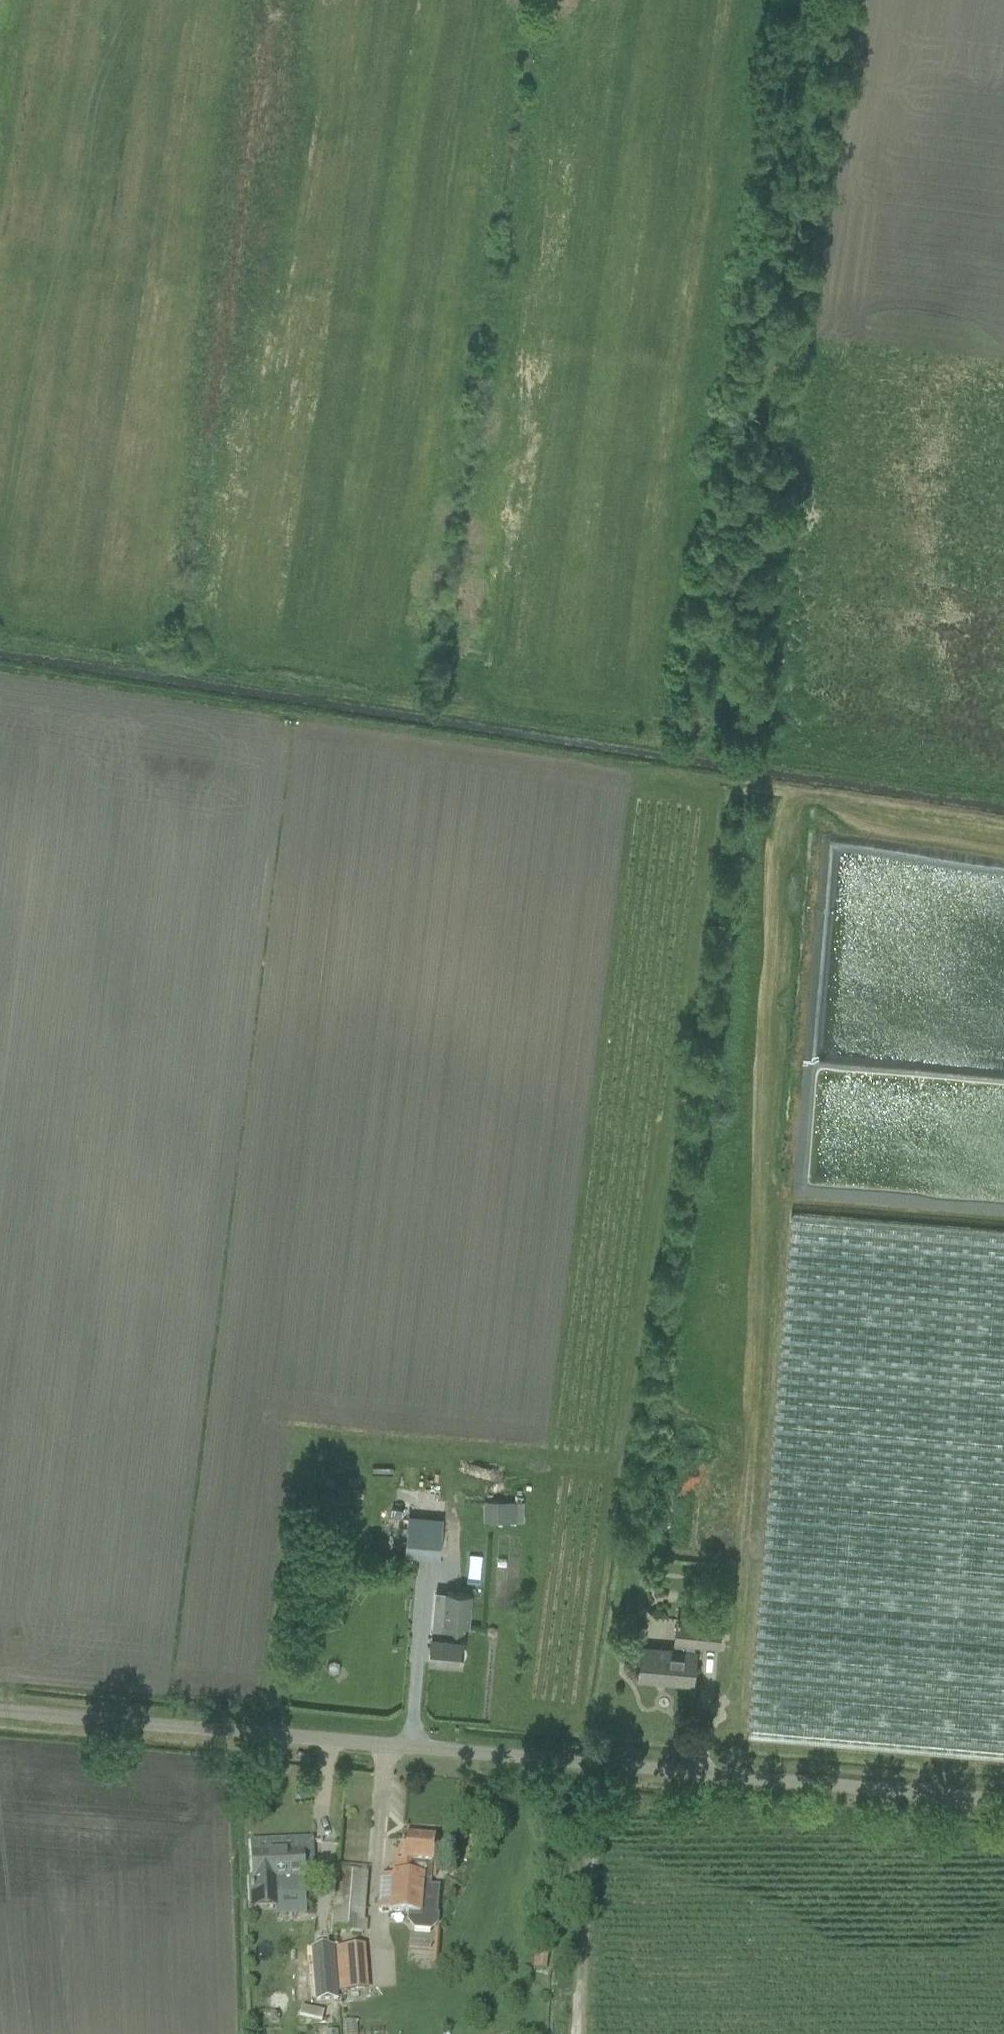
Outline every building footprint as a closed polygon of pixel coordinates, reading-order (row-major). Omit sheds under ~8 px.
[(792,1213),(748,1737),(1003,1758),(1003,1231),(792,1213)] [(505,1502),(484,1501),(484,1522),(504,1523),(505,1502)] [(410,1515),(405,1555),(439,1558),(443,1518),(410,1515)] [(432,1636),(430,1660),(461,1662),(464,1639),(462,1639),(464,1625),(468,1625),(471,1595),(447,1593),(444,1622),(438,1621),(437,1636),(432,1636)] [(642,1647),(638,1678),(694,1684),(696,1652),(694,1652),(695,1644),(719,1647),(721,1623),(677,1619),(675,1642),(675,1650),(642,1647)] [(431,1888),(433,1865),(435,1841),(403,1838),(401,1862),(402,1863),(401,1877),(397,1876),(393,1914),(408,1915),(408,1924),(414,1932),(430,1933),(438,1926),(439,1917),(437,1917),(439,1888),(431,1888)] [(276,1880),(303,1878),(303,1858),(311,1858),(311,1842),(253,1844),(255,1879),(251,1880),(252,1900),(277,1899),(276,1880)] [(362,1935),(367,1874),(338,1872),(334,1932),(362,1935)] [(334,1956),(313,1958),(317,2003),(338,2001),(334,1956)]
